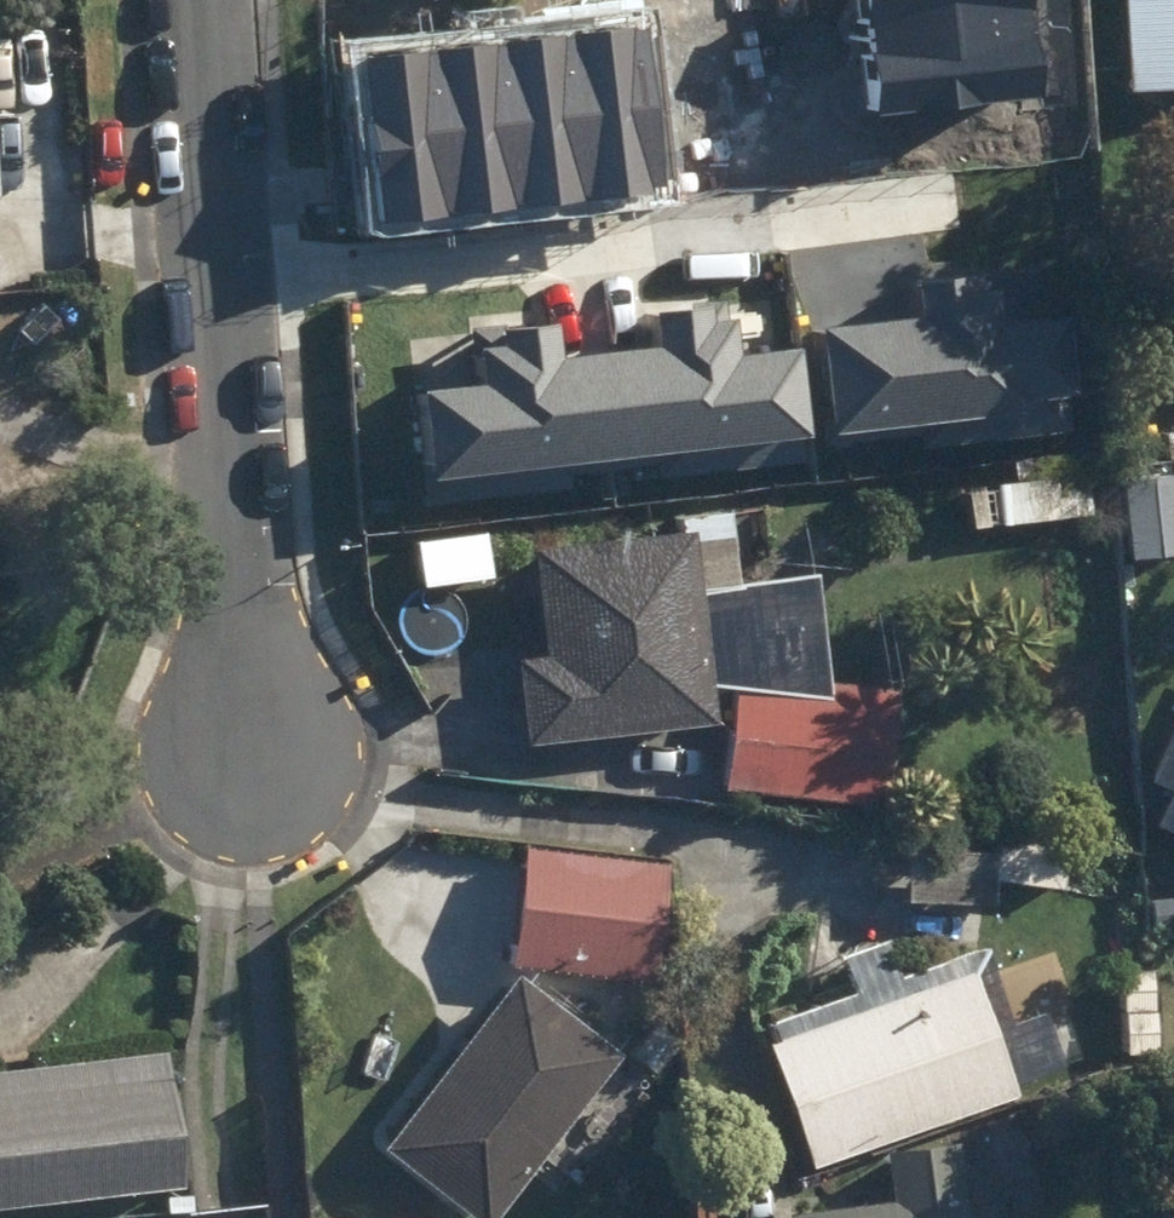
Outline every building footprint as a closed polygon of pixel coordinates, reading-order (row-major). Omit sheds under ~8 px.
[(880,113),(1046,96),(1037,0),(868,0),(880,113)] [(1135,93),(1173,90),(1173,0),(1130,0),(1135,93)] [(365,54),(383,225),(677,195),(658,23),(365,54)] [(828,331),(840,433),(1083,405),(1073,319),(1010,326),(1004,274),(922,283),(926,320),(828,331)] [(513,347),(486,350),(490,386),(427,394),(438,482),(811,438),(801,349),(741,356),(737,324),(718,326),(715,307),(660,313),(665,352),(563,364),(558,324),(511,330),(513,347)] [(1070,456),(1021,460),(1024,489),(976,493),(980,531),(1095,519),(1091,488),(1117,485),(1114,451),(1070,456)] [(1136,558),(1173,555),(1173,483),(1129,486),(1136,558)] [(521,665),(532,749),(722,727),(705,591),(741,586),(733,514),(682,521),(685,539),(539,556),(552,662),(521,665)] [(728,787),(889,809),(905,698),(828,688),(826,702),(743,692),(728,787)] [(1173,830),(1173,736),(1138,813),(1173,830)] [(1065,848),(1002,847),(1001,884),(1065,885),(1065,848)] [(521,969),(660,984),(673,868),(533,853),(521,969)] [(912,904),(999,908),(1000,859),(914,856),(912,904)] [(770,1031),(818,1170),(1021,1100),(1017,1087),(1064,1070),(1046,1019),(1016,1031),(990,954),(903,985),(889,947),(845,962),(858,1000),(770,1031)] [(473,1217),(503,1217),(626,1061),(522,980),(388,1152),(473,1217)] [(1131,1014),(1132,1067),(1161,1066),(1160,1014),(1131,1014)] [(189,1190),(174,1059),(0,1077),(0,1210),(189,1190)] [(965,1147),(893,1157),(899,1205),(793,1217),(974,1217),(965,1147)]
